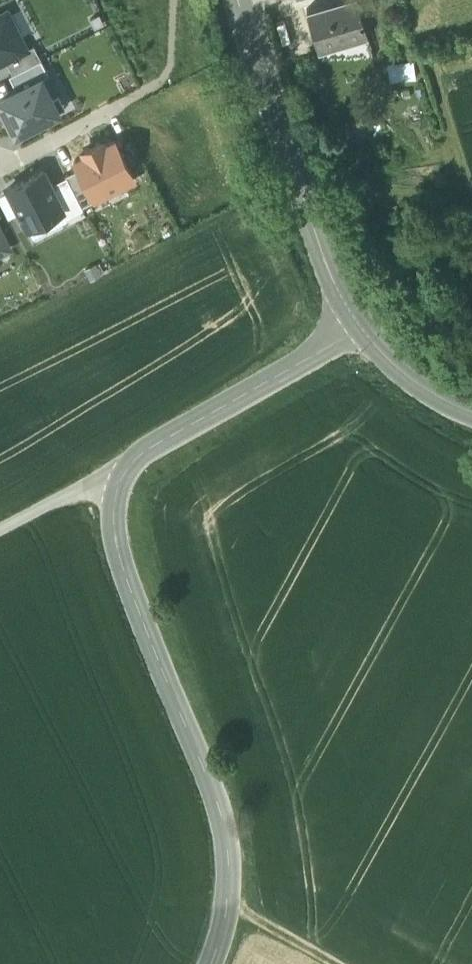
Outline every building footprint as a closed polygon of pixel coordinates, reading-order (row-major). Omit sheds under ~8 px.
[(308,12),(319,44),(337,39),(339,46),(369,38),(358,0),(351,0),(308,12)] [(28,50),(27,48),(8,10),(0,14),(0,64),(6,61),(28,50)] [(369,38),(339,46),(337,39),(319,44),(320,48),(318,60),(367,59),(375,57),(369,38)] [(6,61),(13,73),(41,59),(34,45),(27,48),(28,50),(6,61)] [(41,59),(13,73),(9,75),(17,90),(42,77),(49,74),(41,59)] [(411,62),(391,63),(392,82),(412,81),(411,62)] [(42,77),(17,90),(0,98),(0,102),(16,133),(59,111),(42,77)] [(76,160),(80,169),(96,199),(97,201),(137,181),(116,140),(106,145),(104,140),(84,150),(86,155),(76,160)] [(5,188),(27,230),(64,211),(66,210),(52,183),(44,168),(5,188)] [(80,169),(67,176),(83,206),(96,199),(80,169)] [(67,176),(52,183),(66,210),(64,211),(66,215),(83,206),(67,176)] [(10,248),(0,228),(0,253),(10,248)]
